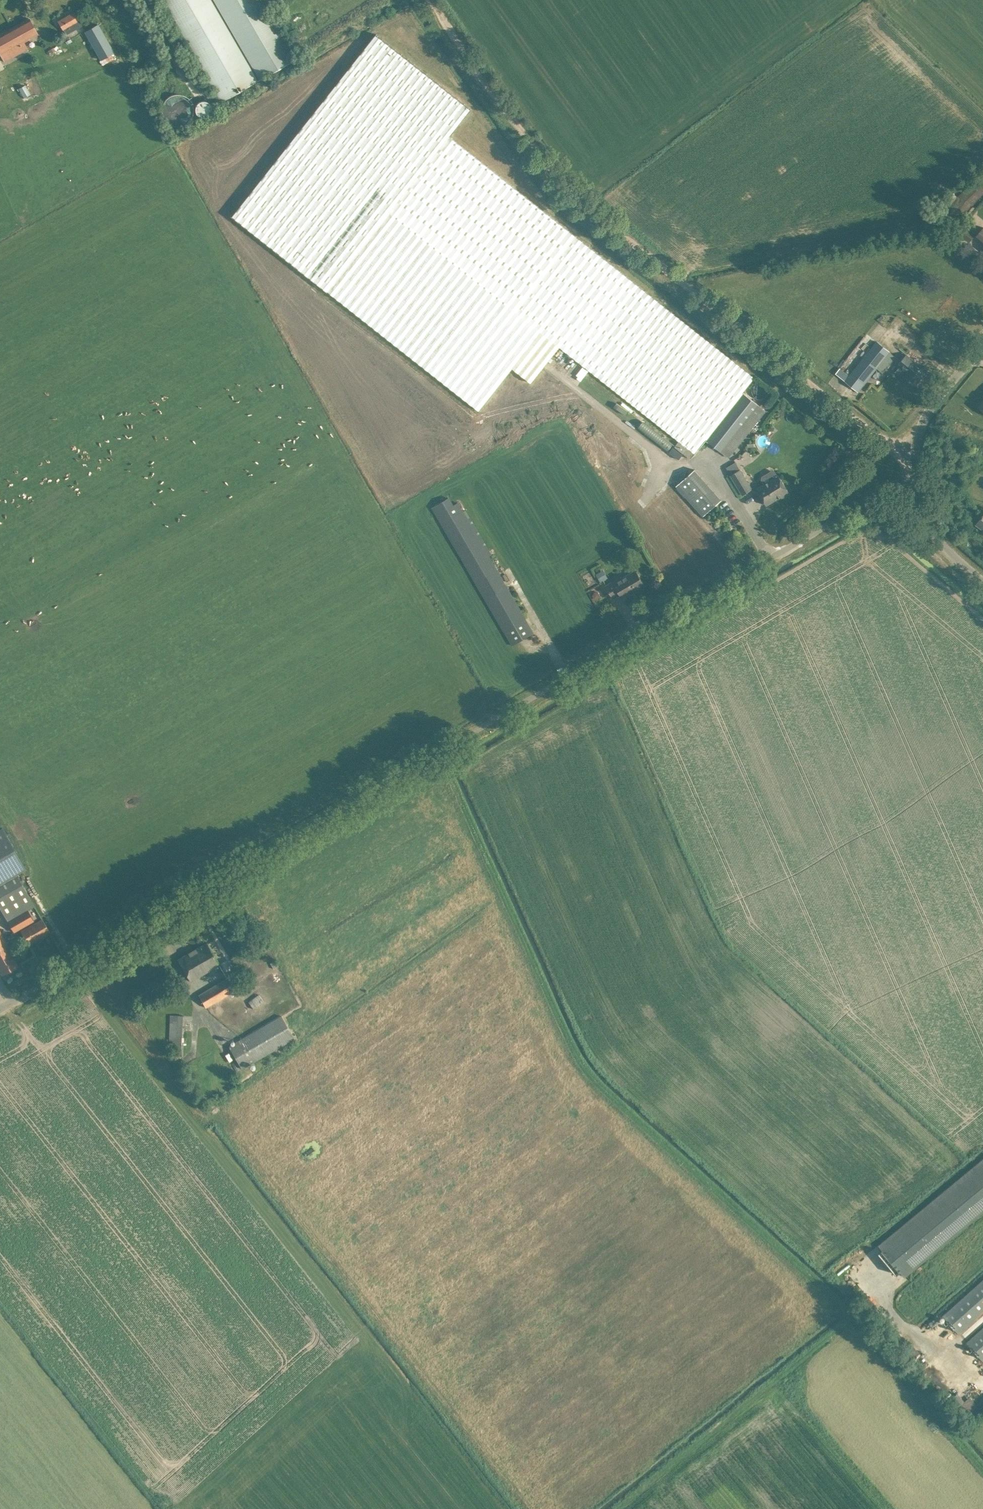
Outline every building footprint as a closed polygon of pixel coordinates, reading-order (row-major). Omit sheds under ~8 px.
[(297,59),(263,0),(162,0),(222,102),(297,59)] [(82,25),(79,20),(74,12),(58,21),(66,34),(82,25)] [(34,27),(29,18),(0,34),(0,54),(4,62),(26,50),(22,42),(38,33),(34,27)] [(98,24),(86,31),(101,59),(113,52),(98,24)] [(377,35),(233,216),(316,281),(328,290),(480,410),(513,367),(531,381),(559,345),(680,440),(674,447),(683,454),(690,459),(695,453),(706,439),(723,452),(727,446),(733,451),(766,410),(760,405),(743,392),(755,377),(523,193),(450,136),(471,109),(377,35)] [(30,94),(25,84),(18,88),(24,98),(30,94)] [(163,104),(162,110),(164,116),(166,119),(168,122),(172,124),(175,125),(179,125),(182,125),(185,124),(187,123),(189,121),(191,118),(192,115),(193,111),(193,108),(192,104),(190,101),(188,98),(185,96),(182,95),(178,94),(174,95),(172,95),(169,97),(167,99),(165,101),(163,104)] [(936,205),(945,213),(945,214),(958,224),(973,204),(982,194),(982,172),(959,194),(957,197),(948,189),(936,205)] [(969,242),(976,234),(962,223),(955,231),(969,242)] [(836,372),(846,379),(858,389),(889,350),(877,340),(849,375),(840,368),(836,372)] [(900,364),(901,364),(895,371),(903,378),(904,376),(915,385),(925,372),(906,357),(900,364)] [(628,415),(626,418),(636,426),(639,423),(628,415)] [(643,422),(640,428),(654,436),(657,430),(643,422)] [(673,447),(669,451),(679,459),(683,454),(673,447)] [(752,489),(740,469),(735,461),(726,467),(743,494),(752,489)] [(694,470),(677,485),(704,515),(721,500),(694,470)] [(762,479),(764,484),(757,488),(767,505),(777,499),(776,498),(781,494),(783,497),(790,493),(779,475),(778,476),(775,471),(772,470),(762,476),(762,479)] [(439,504),(433,507),(448,534),(487,602),(500,623),(505,631),(512,645),(520,640),(534,632),(528,623),(529,623),(526,618),(525,615),(490,556),(492,555),(489,550),(466,510),(464,511),(459,502),(453,506),(443,511),(439,504)] [(601,582),(608,577),(603,569),(596,574),(601,582)] [(607,585),(609,589),(614,597),(621,593),(623,598),(645,585),(636,570),(623,578),(622,576),(607,585)] [(8,920),(34,904),(17,875),(25,870),(26,869),(8,840),(1,829),(0,829),(0,907),(8,920)] [(27,909),(8,921),(15,932),(34,920),(27,909)] [(50,931),(42,918),(20,931),(28,944),(50,931)] [(13,956),(10,950),(11,950),(0,930),(0,969),(3,974),(18,965),(13,956)] [(219,964),(212,951),(207,942),(178,959),(190,981),(219,964)] [(207,1007),(233,990),(225,979),(199,995),(207,1007)] [(259,993),(249,1001),(254,1008),(265,1001),(259,993)] [(172,1015),(171,1042),(174,1042),(173,1055),(183,1055),(184,1016),(172,1015)] [(229,1046),(242,1068),(294,1038),(281,1016),(229,1046)] [(879,1245),(882,1249),(879,1252),(897,1274),(900,1271),(905,1276),(982,1212),(982,1158),(879,1245)] [(942,1315),(958,1333),(982,1311),(982,1279),(942,1315)] [(966,1342),(982,1360),(982,1359),(982,1327),(966,1342)]
